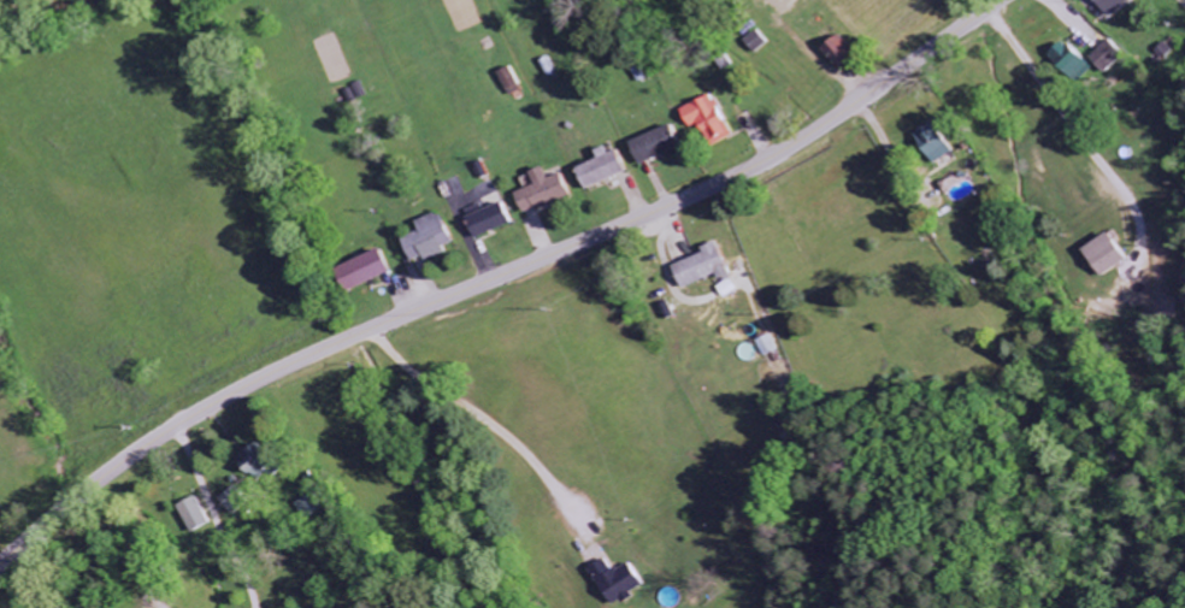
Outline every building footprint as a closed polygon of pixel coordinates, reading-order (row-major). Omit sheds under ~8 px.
[(1131,0),(1087,0),(1100,20),(1131,0)] [(742,41),(751,54),(766,44),(756,31),(742,41)] [(1089,69),(1057,40),(1042,57),(1074,86),(1089,69)] [(1099,77),(1120,57),(1105,41),(1083,61),(1099,77)] [(676,111),(687,129),(695,124),(709,149),(731,136),(707,94),(676,111)] [(625,144),(636,167),(677,148),(666,125),(625,144)] [(910,138),(931,167),(950,154),(933,131),(923,138),(918,132),(910,138)] [(572,169),(582,192),(627,172),(617,149),(572,169)] [(524,173),(530,185),(511,194),(521,217),(567,197),(557,174),(543,180),(538,167),(524,173)] [(509,225),(501,202),(480,210),(479,206),(462,212),(472,239),(509,225)] [(452,244),(438,212),(412,224),(416,232),(398,240),(408,264),(421,258),(423,262),(444,253),(441,248),(452,244)] [(1123,261),(1104,233),(1078,250),(1097,279),(1123,261)] [(666,264),(676,290),(712,277),(715,283),(726,278),(715,246),(666,264)] [(330,271),(343,296),(388,273),(375,248),(330,271)] [(759,358),(774,350),(766,335),(751,342),(759,358)] [(243,449),(247,456),(234,462),(242,478),(251,474),(253,479),(269,471),(255,443),(243,449)] [(186,535),(206,525),(191,496),(171,506),(186,535)] [(635,598),(633,593),(644,587),(633,563),(615,572),(609,559),(591,568),(611,607),(615,607),(635,598)]
